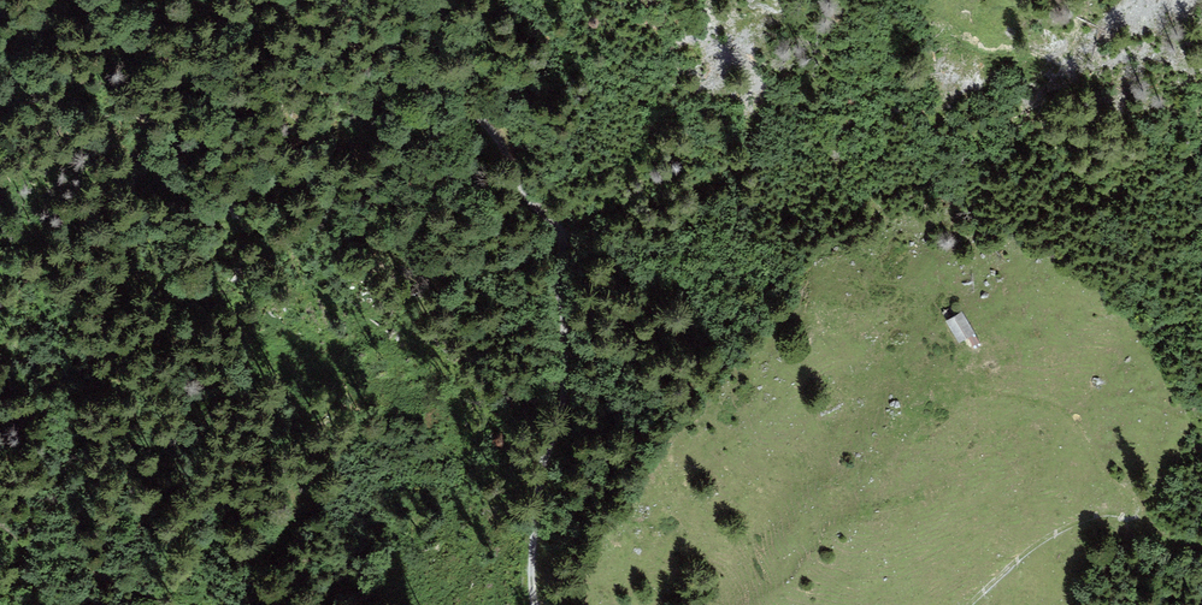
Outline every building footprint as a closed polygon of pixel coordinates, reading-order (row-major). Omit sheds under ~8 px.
[(963,308),(944,318),(958,343),(976,333),(963,308)]
